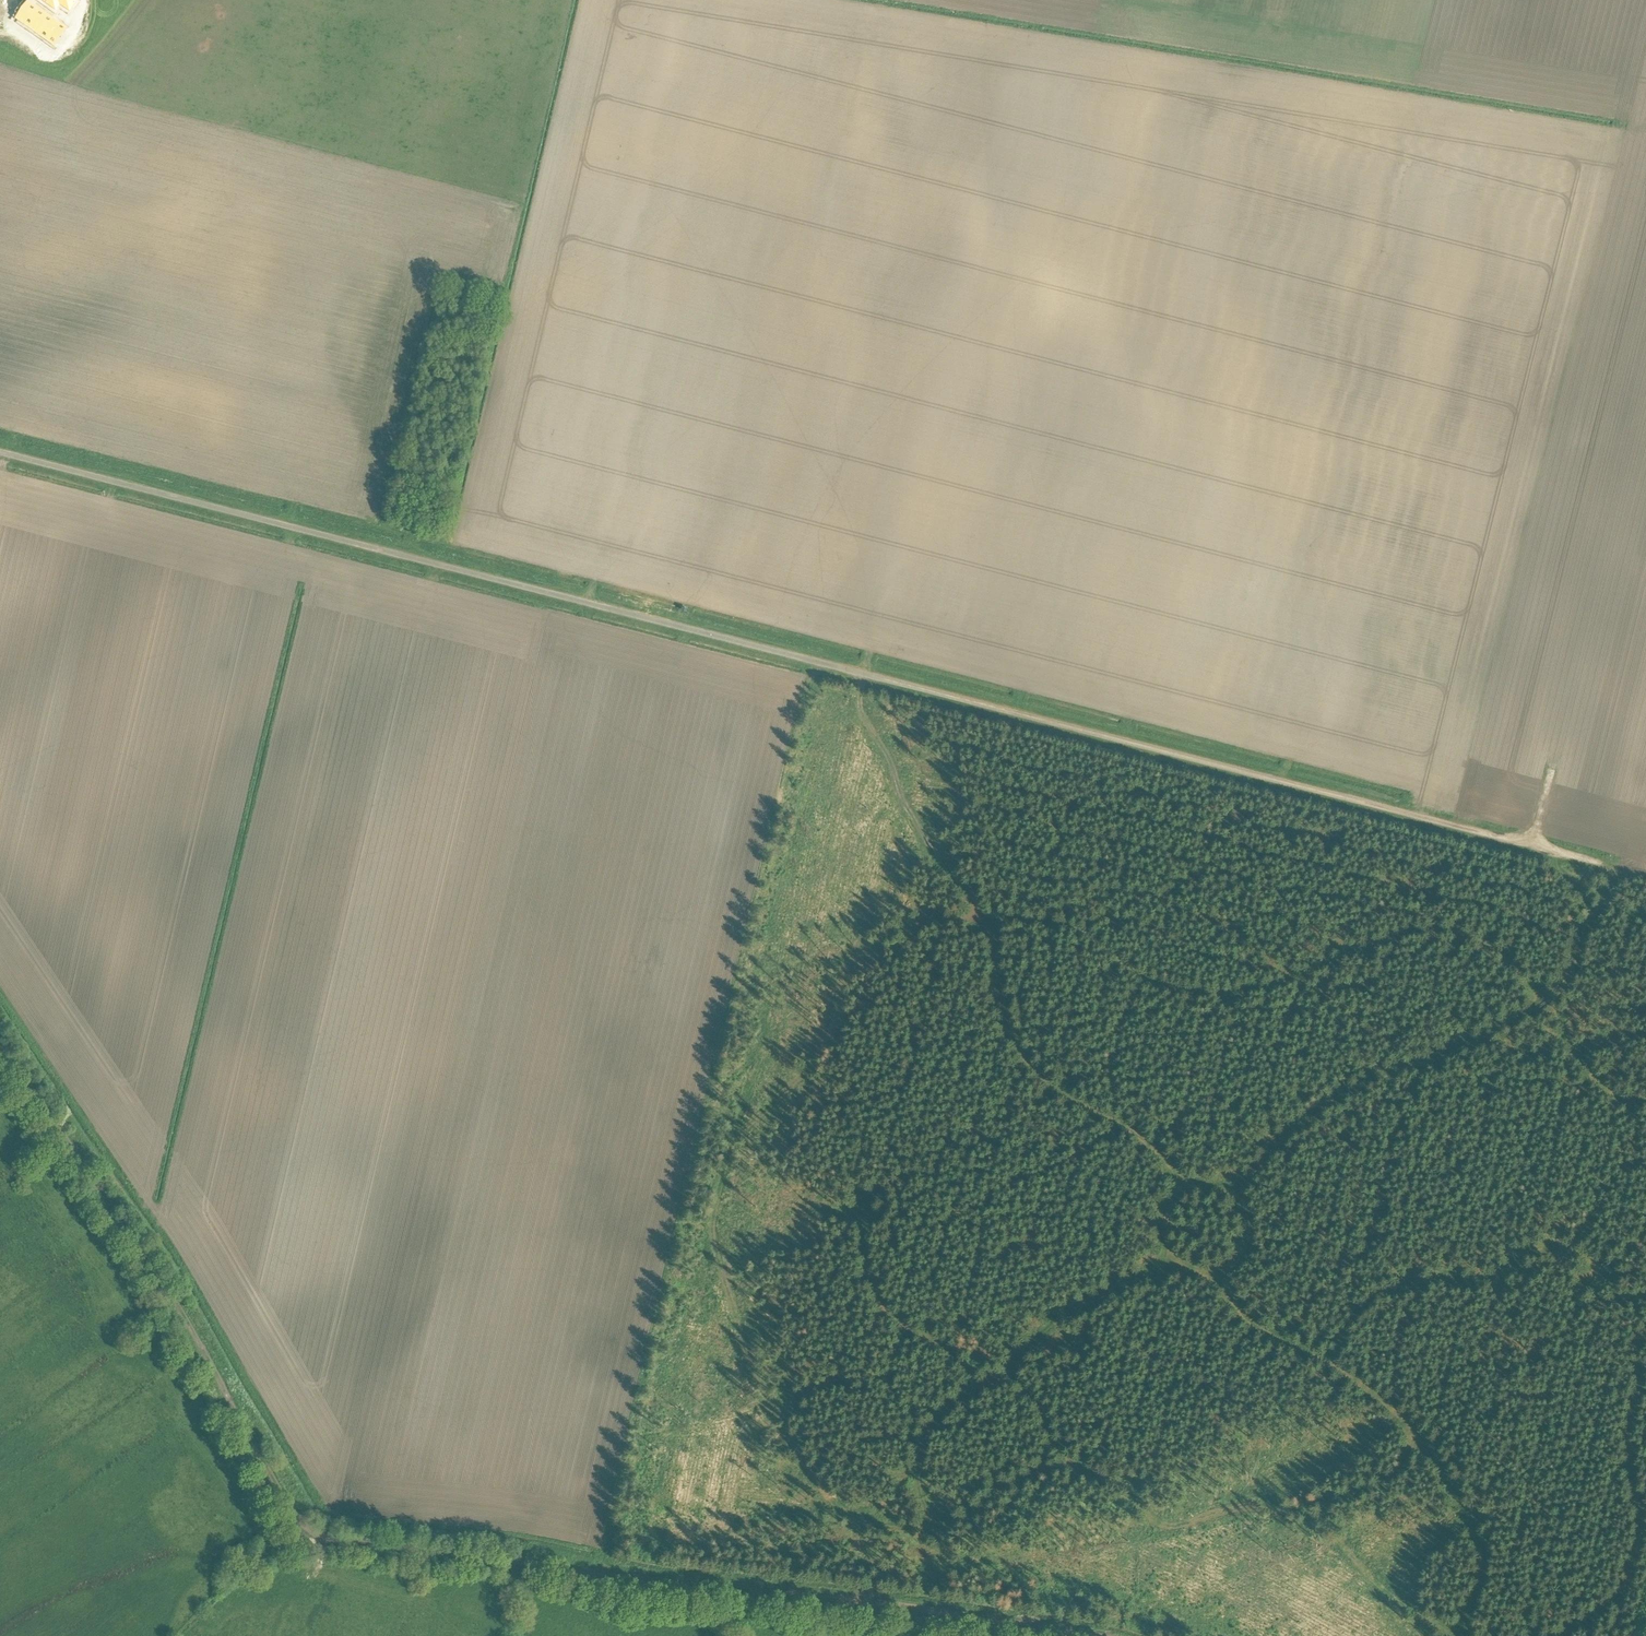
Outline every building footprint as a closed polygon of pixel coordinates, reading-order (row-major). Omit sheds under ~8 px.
[(40,1),(55,12),(63,0),(41,0),(40,1)] [(27,3),(15,20),(47,42),(59,25),(27,3)]
